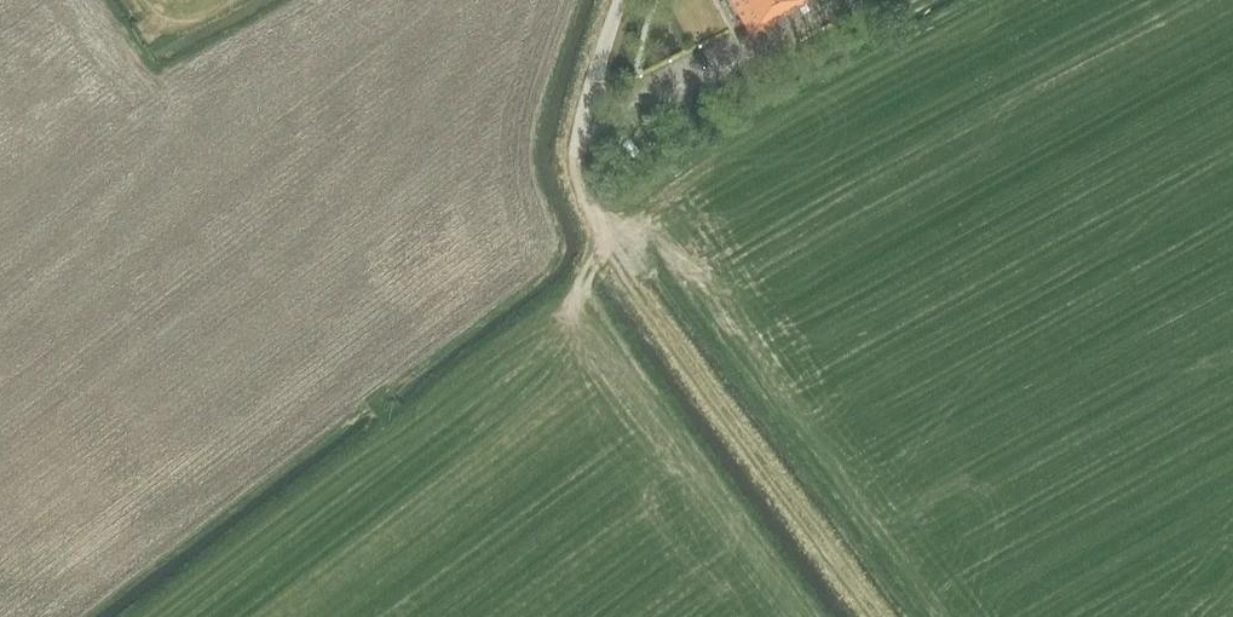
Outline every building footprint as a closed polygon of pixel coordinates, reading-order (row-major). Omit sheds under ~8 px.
[(751,31),(808,0),(734,0),(751,31)]
